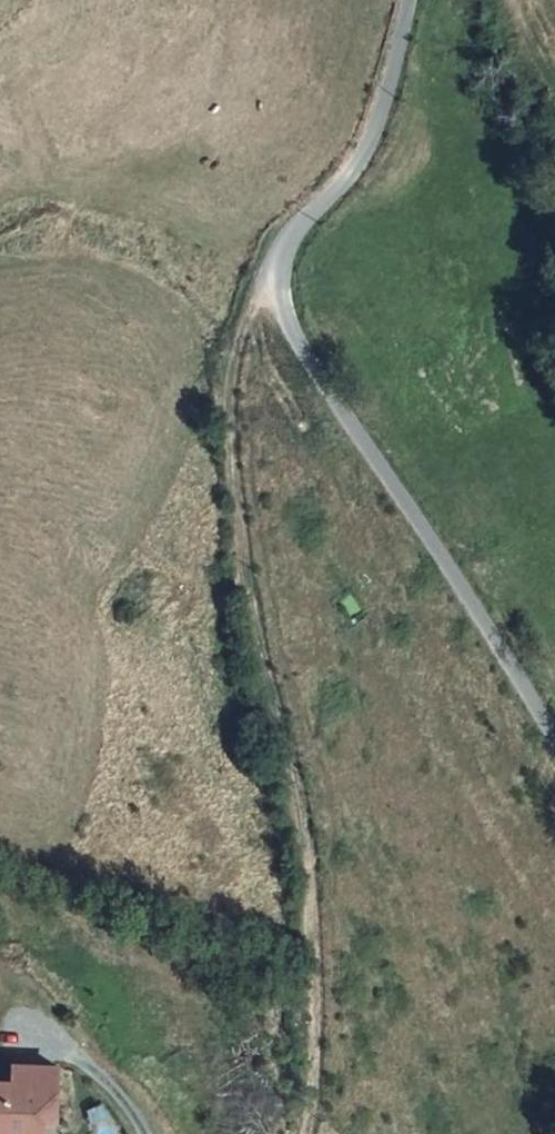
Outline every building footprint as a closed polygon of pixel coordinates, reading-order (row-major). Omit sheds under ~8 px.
[(44,1133),(37,1127),(37,1121),(55,1121),(57,1081),(15,1080),(14,1097),(0,1097),(0,1133),(44,1133)]
